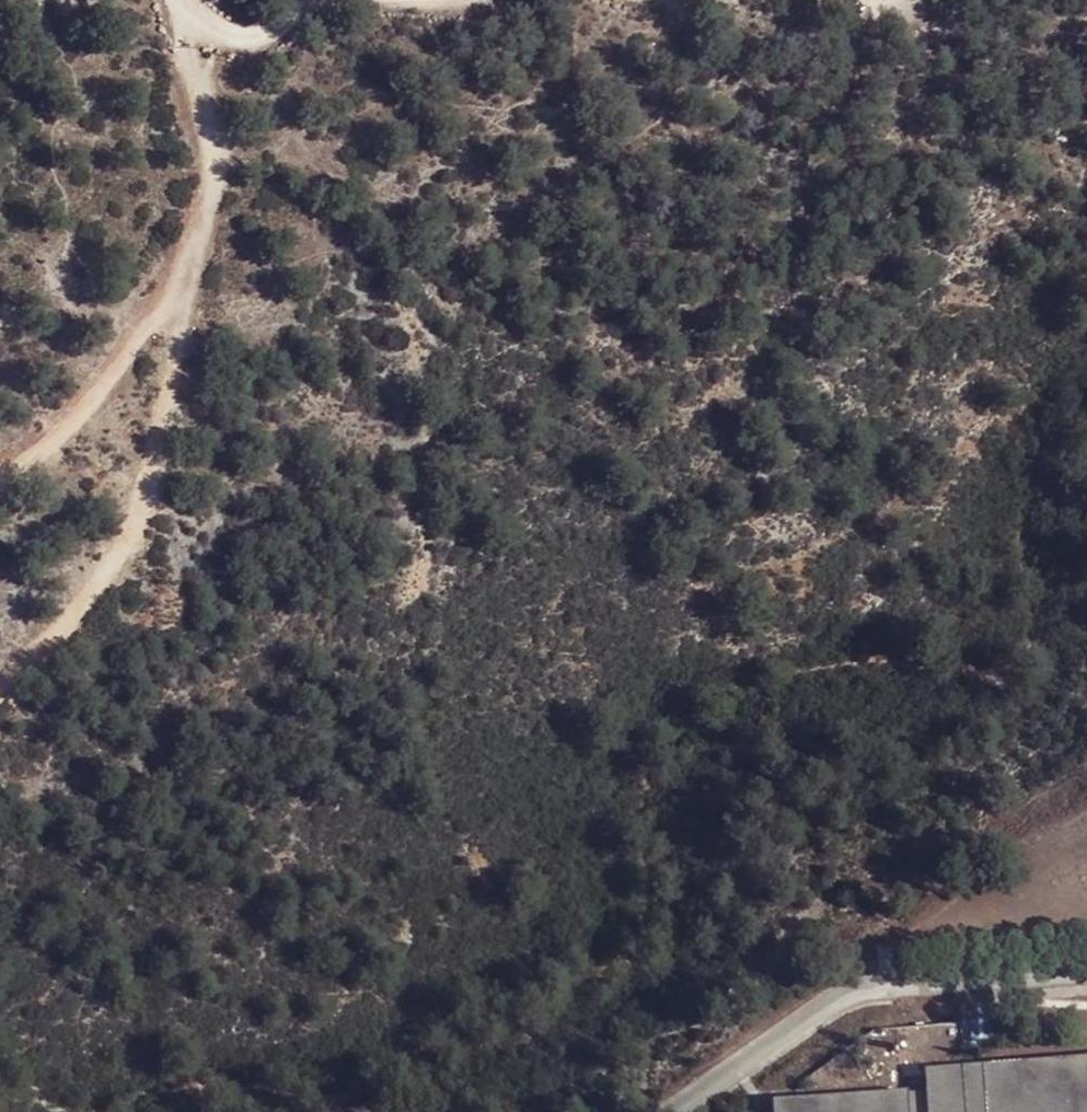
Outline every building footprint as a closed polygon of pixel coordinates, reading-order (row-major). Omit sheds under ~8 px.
[(923,1084),(925,1106),(909,1106),(909,1104),(810,1111),(1086,1111),(1086,1071),(923,1084)]
